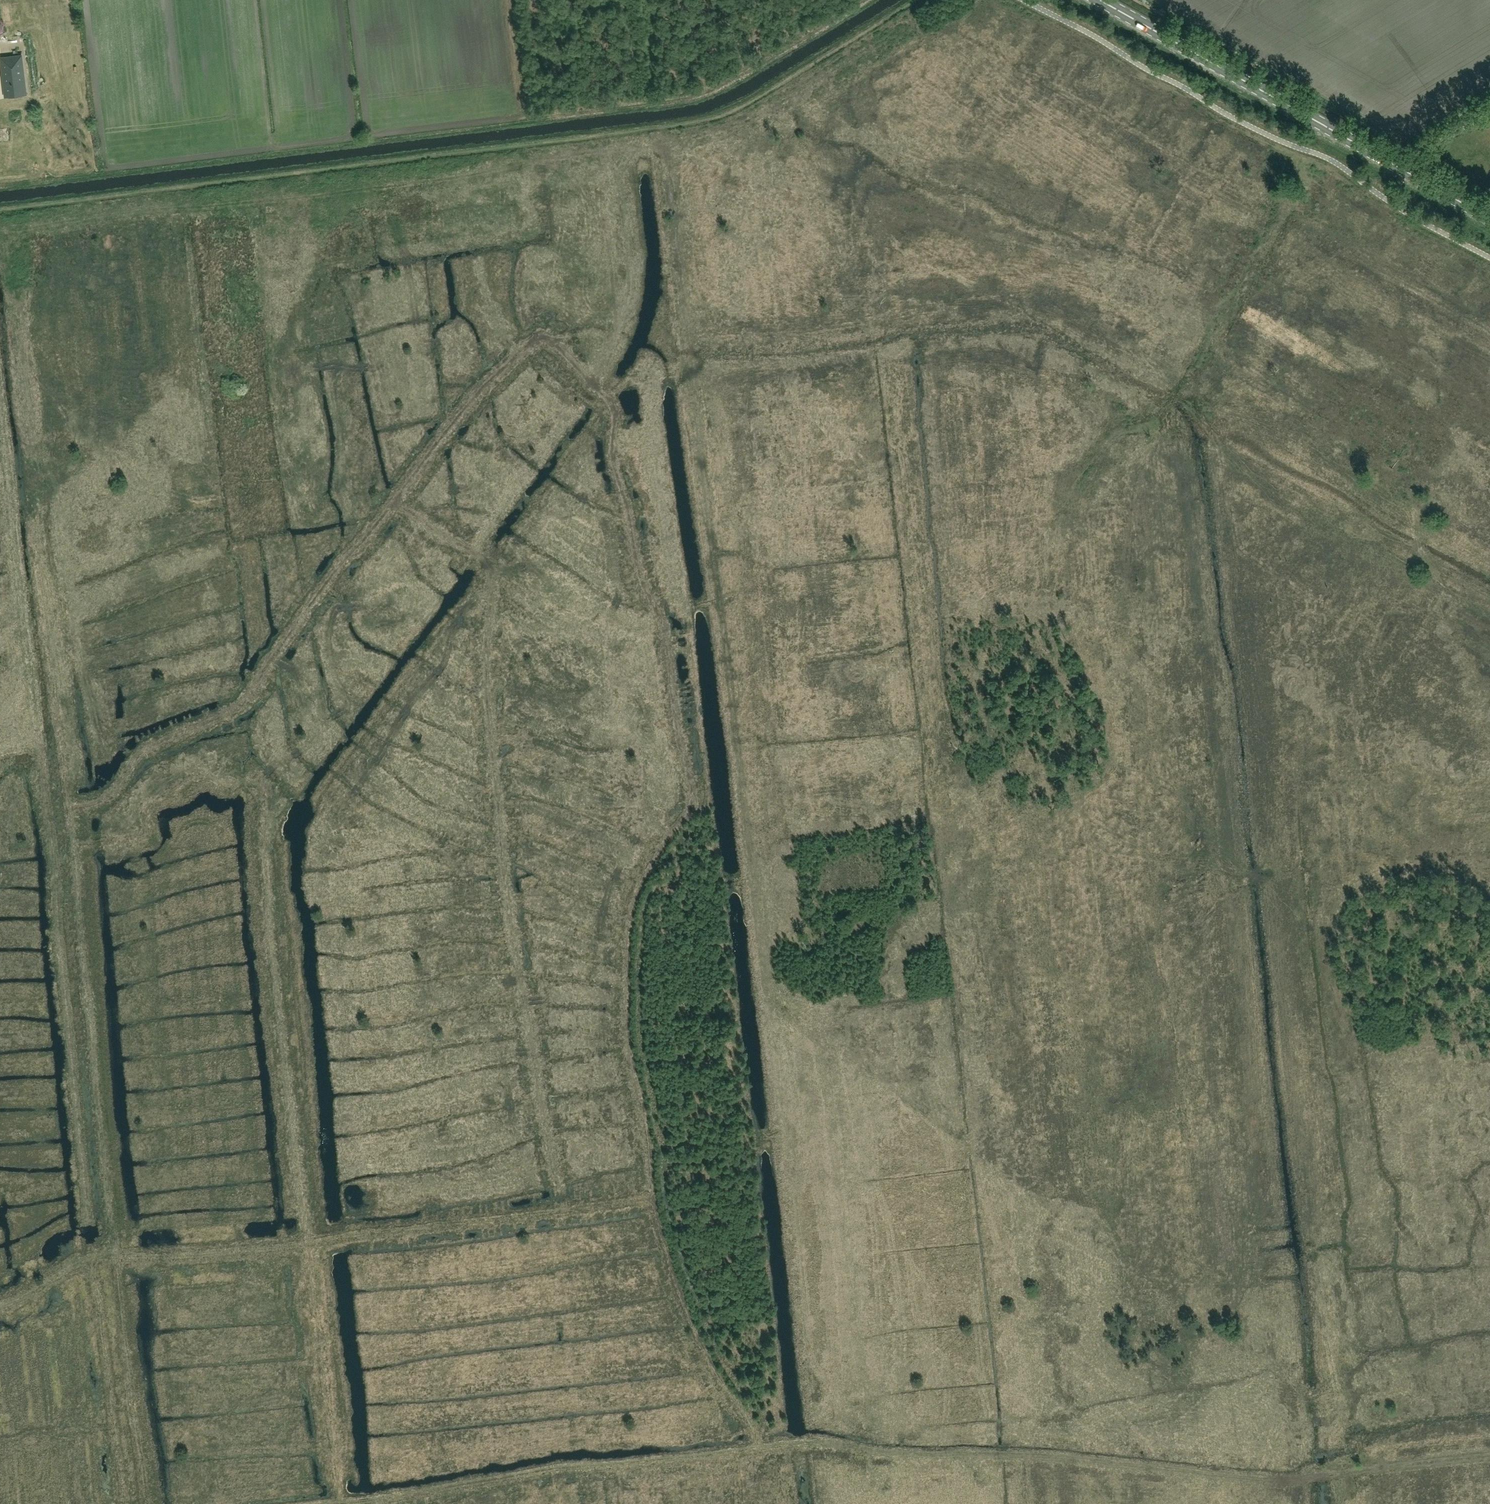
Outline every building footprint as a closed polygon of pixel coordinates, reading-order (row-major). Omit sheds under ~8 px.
[(16,87),(24,86),(21,57),(1,59),(6,96),(17,95),(16,87)] [(1,132),(2,143),(12,142),(11,131),(1,132)]
